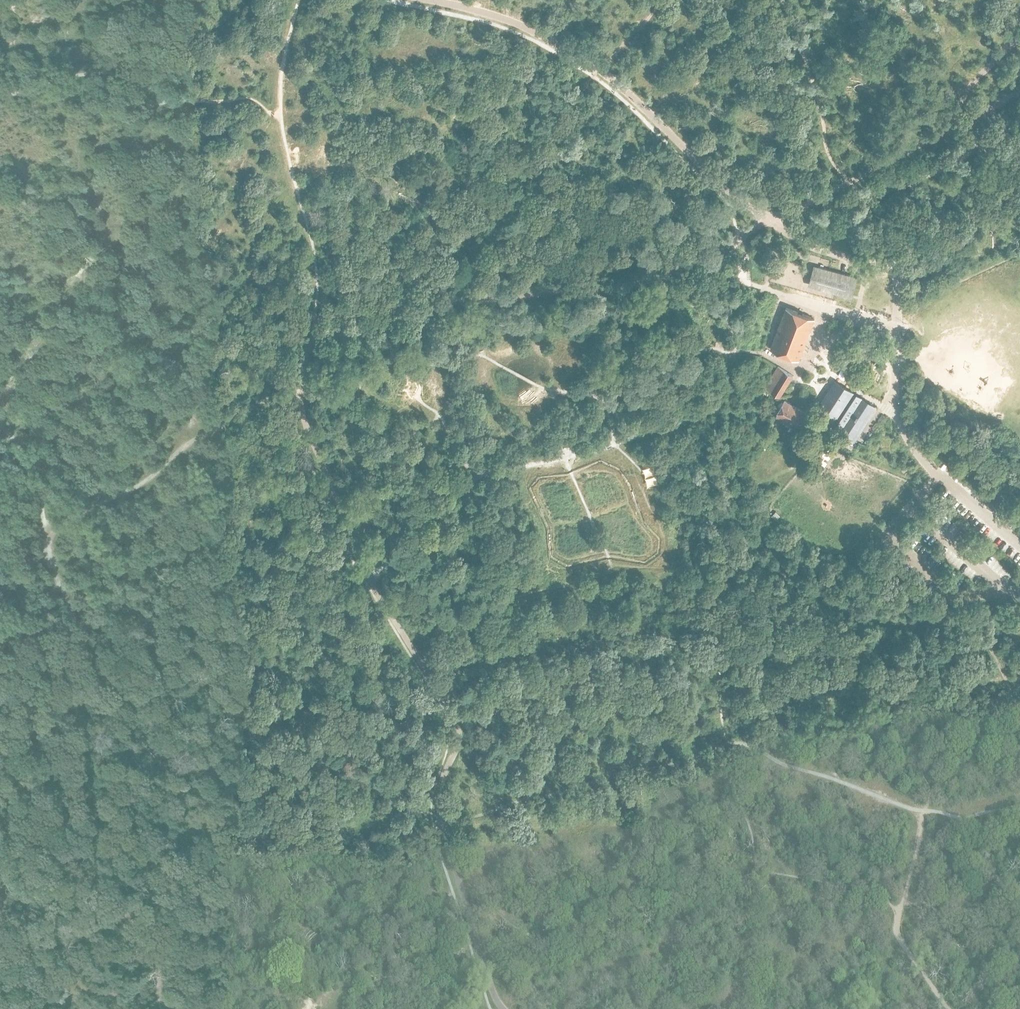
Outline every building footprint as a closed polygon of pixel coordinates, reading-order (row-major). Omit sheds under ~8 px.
[(851,298),(857,277),(818,266),(813,284),(835,290),(835,293),(851,298)] [(798,359),(814,318),(801,313),(786,307),(770,348),(798,359)] [(765,387),(779,396),(780,396),(793,375),(778,366),(765,387)] [(834,383),(818,411),(824,415),(821,420),(839,431),(853,440),(874,408),(860,399),(859,401),(856,399),(852,397),(853,395),(841,387),(834,383)] [(809,414),(785,400),(776,415),(799,429),(809,414)]
